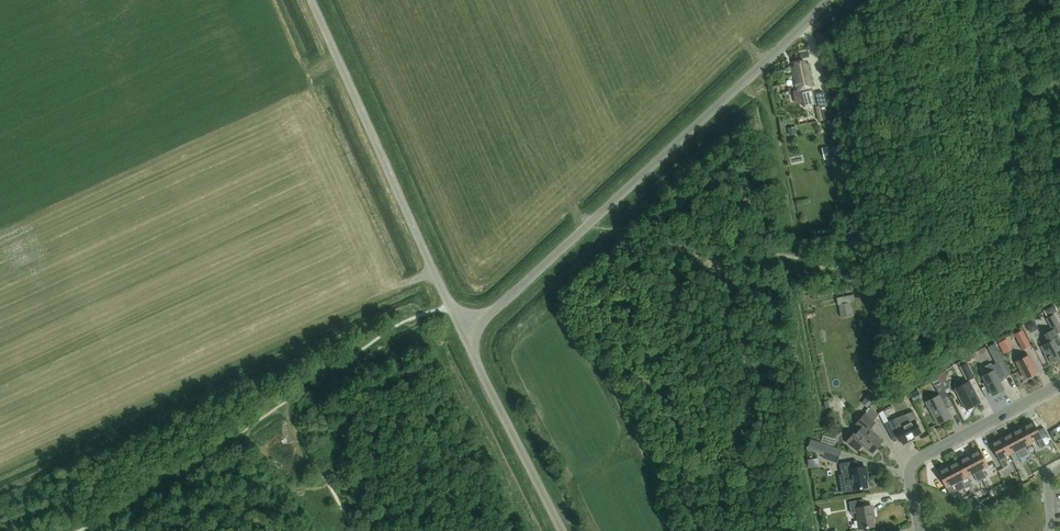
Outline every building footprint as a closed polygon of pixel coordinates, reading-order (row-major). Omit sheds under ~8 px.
[(805,64),(805,61),(794,63),(795,67),(792,68),(797,90),(800,90),(803,107),(815,104),(812,87),(814,87),(809,64),(805,64)] [(819,106),(821,120),(827,119),(824,105),(819,106)] [(796,128),(787,129),(788,136),(797,134),(796,128)] [(833,146),(822,148),(824,160),(835,158),(833,146)] [(851,303),(839,305),(841,318),(852,316),(851,303)] [(1048,317),(1058,311),(1055,306),(1045,311),(1048,317)] [(1049,342),(1041,346),(1045,355),(1044,355),(1049,365),(1059,359),(1059,338),(1057,333),(1059,331),(1059,325),(1054,315),(1047,319),(1053,330),(1045,334),(1049,342)] [(1031,346),(1022,330),(1015,334),(1023,350),(1031,346)] [(1006,352),(1015,348),(1010,336),(1000,341),(1006,352)] [(1025,379),(1038,372),(1029,356),(1017,362),(1025,379)] [(1010,373),(1003,359),(991,365),(990,363),(984,366),(988,373),(982,376),(993,396),(1004,390),(999,379),(1010,373)] [(967,363),(961,366),(969,381),(974,378),(967,363)] [(938,425),(951,417),(944,403),(950,400),(938,378),(934,380),(937,386),(936,387),(939,395),(926,402),(938,425)] [(966,410),(981,402),(970,382),(955,389),(966,410)] [(866,408),(873,399),(868,394),(861,403),(866,408)] [(882,441),(869,430),(875,423),(861,411),(854,419),(863,426),(855,435),(853,434),(846,443),(857,452),(862,446),(872,454),(882,441)] [(913,411),(895,418),(899,426),(914,418),(915,421),(918,420),(913,411)] [(1053,412),(1042,419),(1049,430),(1055,427),(1054,426),(1059,423),(1053,412)] [(884,413),(880,415),(884,423),(888,421),(884,413)] [(902,443),(921,433),(915,421),(914,418),(899,426),(895,418),(884,424),(894,442),(900,439),(902,443)] [(1033,421),(1022,426),(1031,443),(1037,440),(1041,448),(1046,445),(1050,442),(1047,436),(1043,439),(1038,431),(1033,421)] [(1022,426),(1012,432),(1025,457),(1029,454),(1025,446),(1031,443),(1022,426)] [(1044,428),(1038,431),(1043,439),(1047,436),(1048,436),(1044,428)] [(1012,432),(1001,437),(1010,454),(1016,451),(1020,459),(1025,457),(1012,432)] [(1001,437),(990,443),(1003,468),(1008,465),(1004,457),(1010,454),(1001,437)] [(841,450),(811,439),(807,449),(824,455),(822,458),(837,463),(841,450)] [(980,449),(969,454),(982,479),(986,477),(982,469),(989,466),(980,449)] [(969,454),(958,460),(967,477),(973,474),(977,482),(982,479),(969,454)] [(810,466),(820,466),(819,458),(810,458),(810,466)] [(858,467),(857,460),(839,463),(841,475),(843,474),(851,473),(854,490),(868,487),(864,466),(858,467)] [(958,460),(948,465),(961,490),(965,488),(961,480),(967,477),(958,460)] [(948,465),(937,471),(946,488),(952,485),(956,491),(956,493),(961,490),(948,465)] [(844,478),(842,481),(844,491),(852,490),(854,490),(851,473),(843,474),(844,478)] [(952,485),(946,488),(950,495),(956,491),(952,485)] [(858,529),(875,526),(871,505),(864,506),(863,499),(849,502),(851,514),(855,513),(858,529)]
